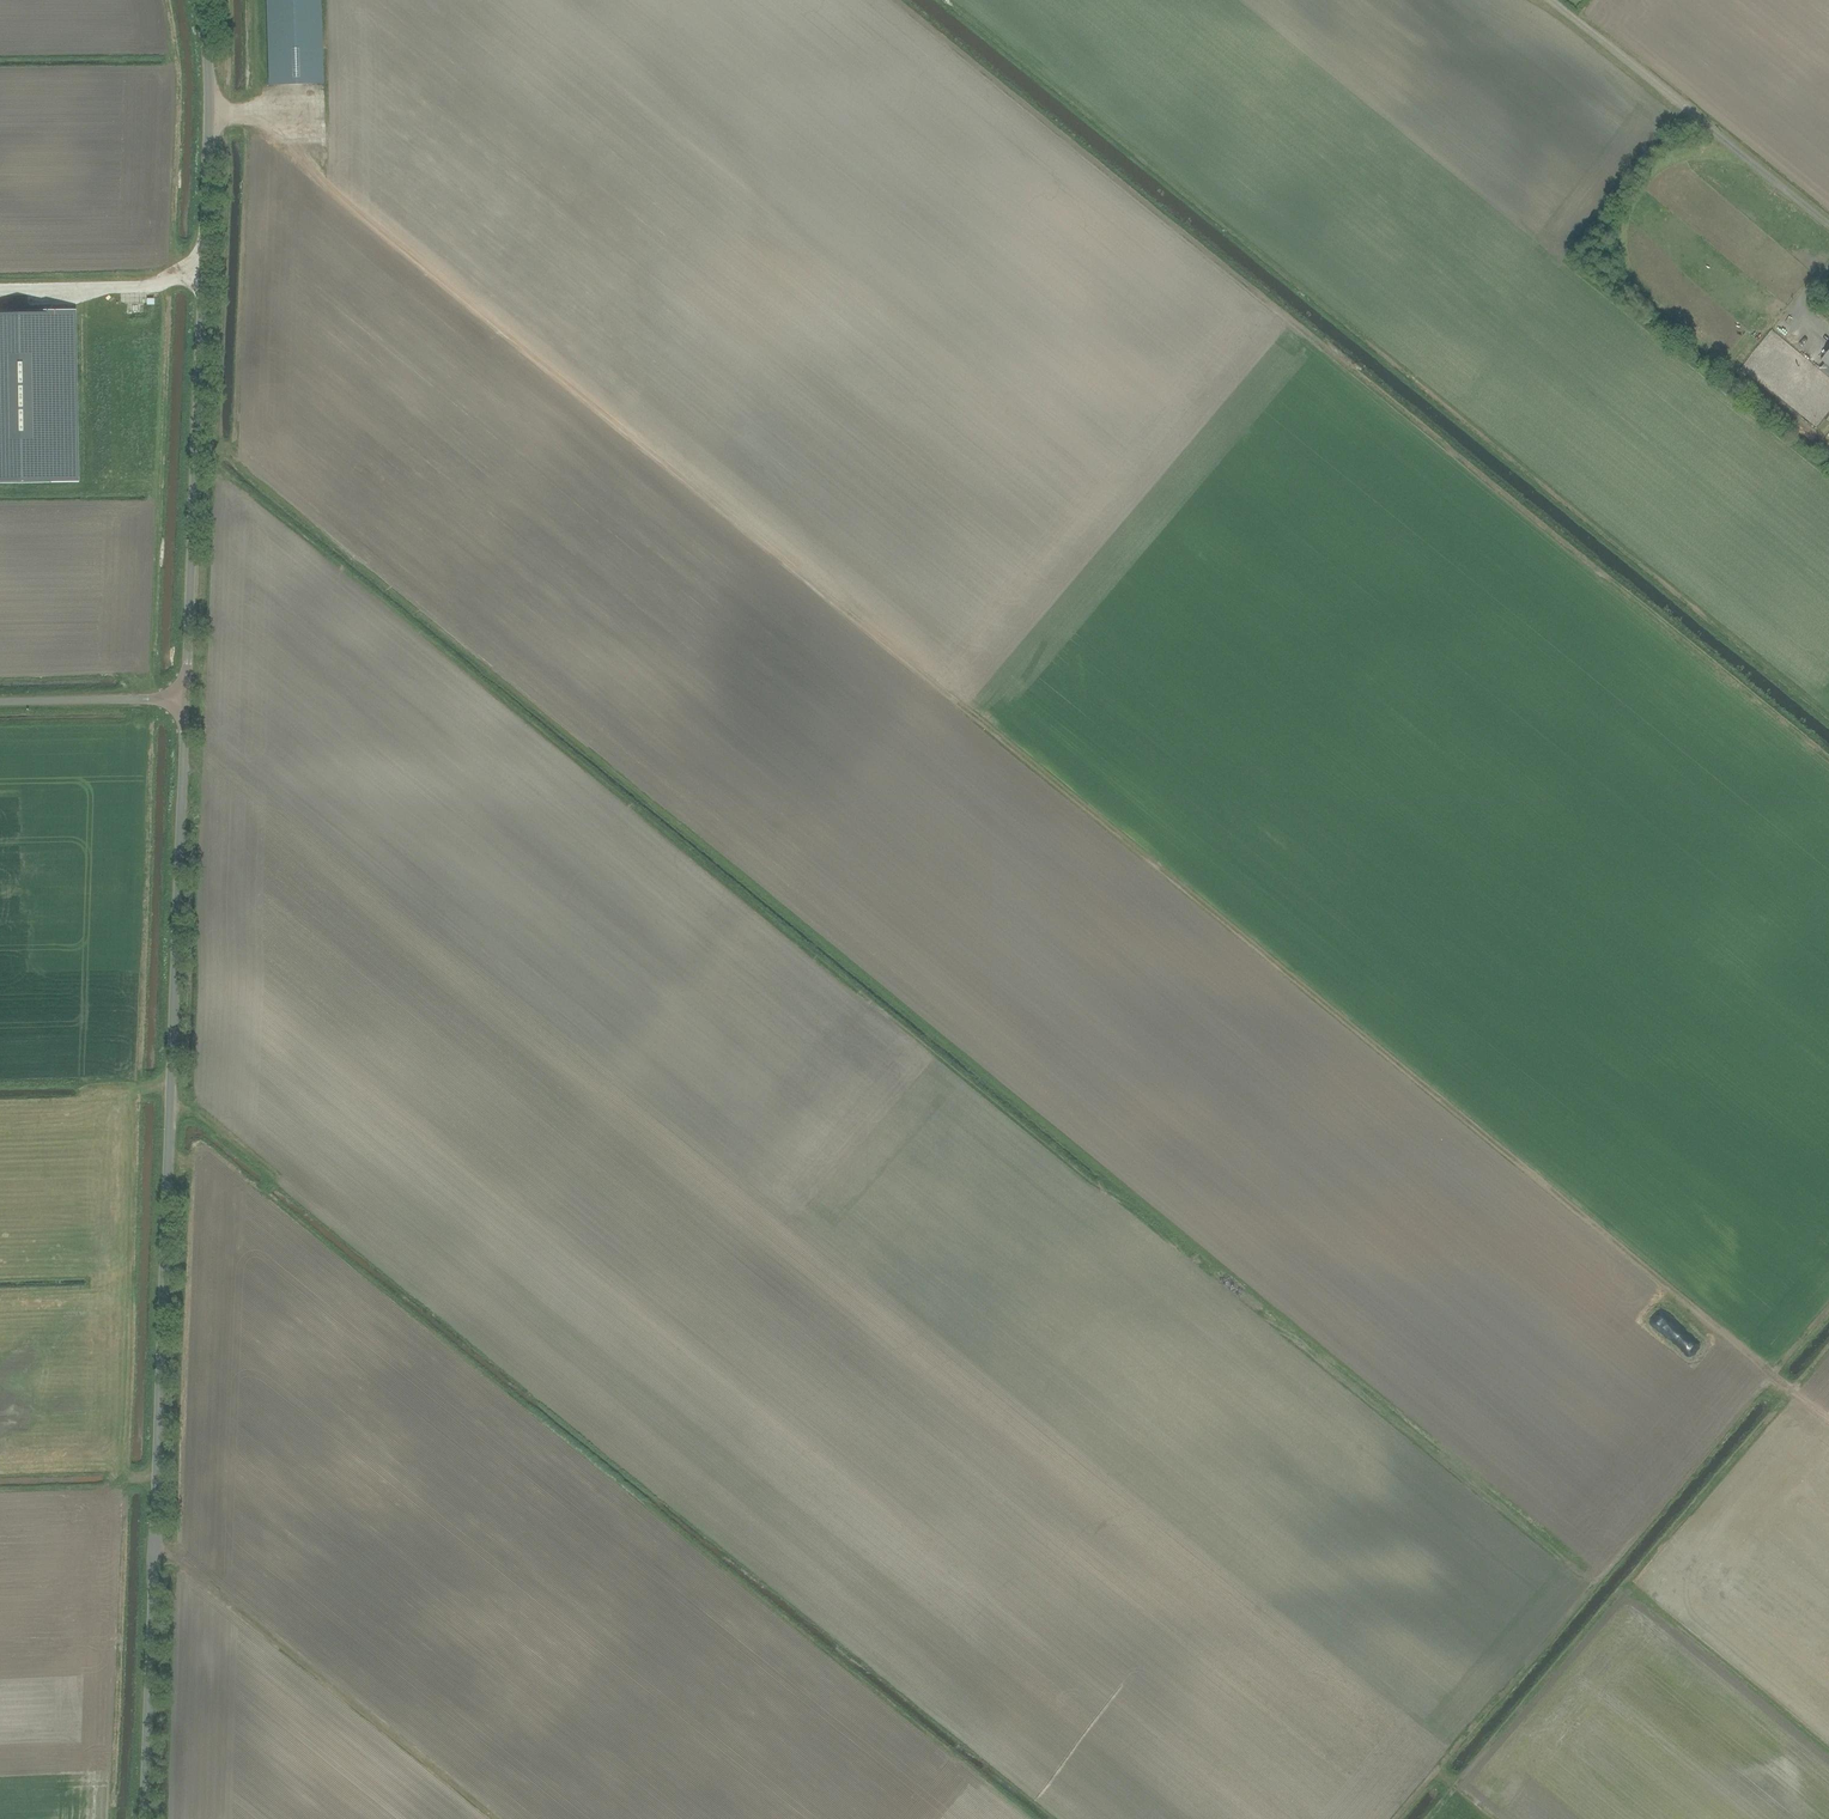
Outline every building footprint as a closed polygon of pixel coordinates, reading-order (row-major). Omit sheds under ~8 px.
[(324,84),(321,0),(267,0),(270,86),(324,84)] [(79,480),(76,312),(0,314),(0,481),(79,480)]
